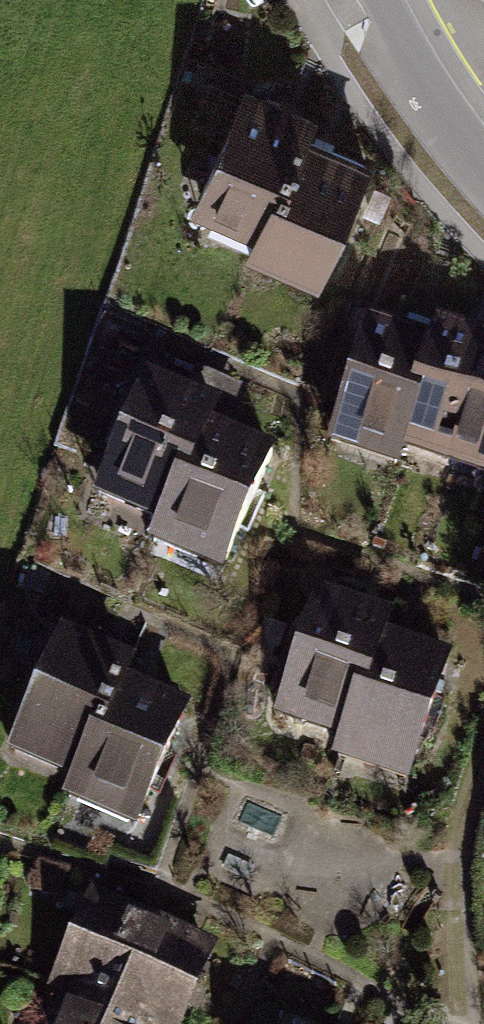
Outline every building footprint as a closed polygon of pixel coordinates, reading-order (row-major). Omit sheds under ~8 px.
[(191,204),(263,233),(306,128),(314,109),(243,80),(191,204)] [(375,156),(306,128),(263,233),(256,250),(325,278),(375,156)] [(328,440),(402,463),(407,445),(483,469),(483,331),(463,325),(434,316),(427,336),(397,327),(366,317),(328,440)] [(89,516),(160,540),(196,434),(203,413),(173,403),(131,389),(89,516)] [(266,457),(196,434),(160,540),(153,562),(223,585),(266,457)] [(273,726),(344,750),(380,644),(387,623),(315,599),(273,726)] [(1,763),(72,787),(108,681),(115,660),(107,657),(43,636),(1,763)] [(450,667),(380,644),(344,750),(337,772),(407,795),(450,667)] [(178,705),(108,681),(72,787),(65,809),(135,833),(178,705)] [(128,1023),(187,1023),(220,944),(92,892),(51,992),(70,1000),(128,1023)] [(70,1000),(61,1023),(128,1023),(70,1000)]
